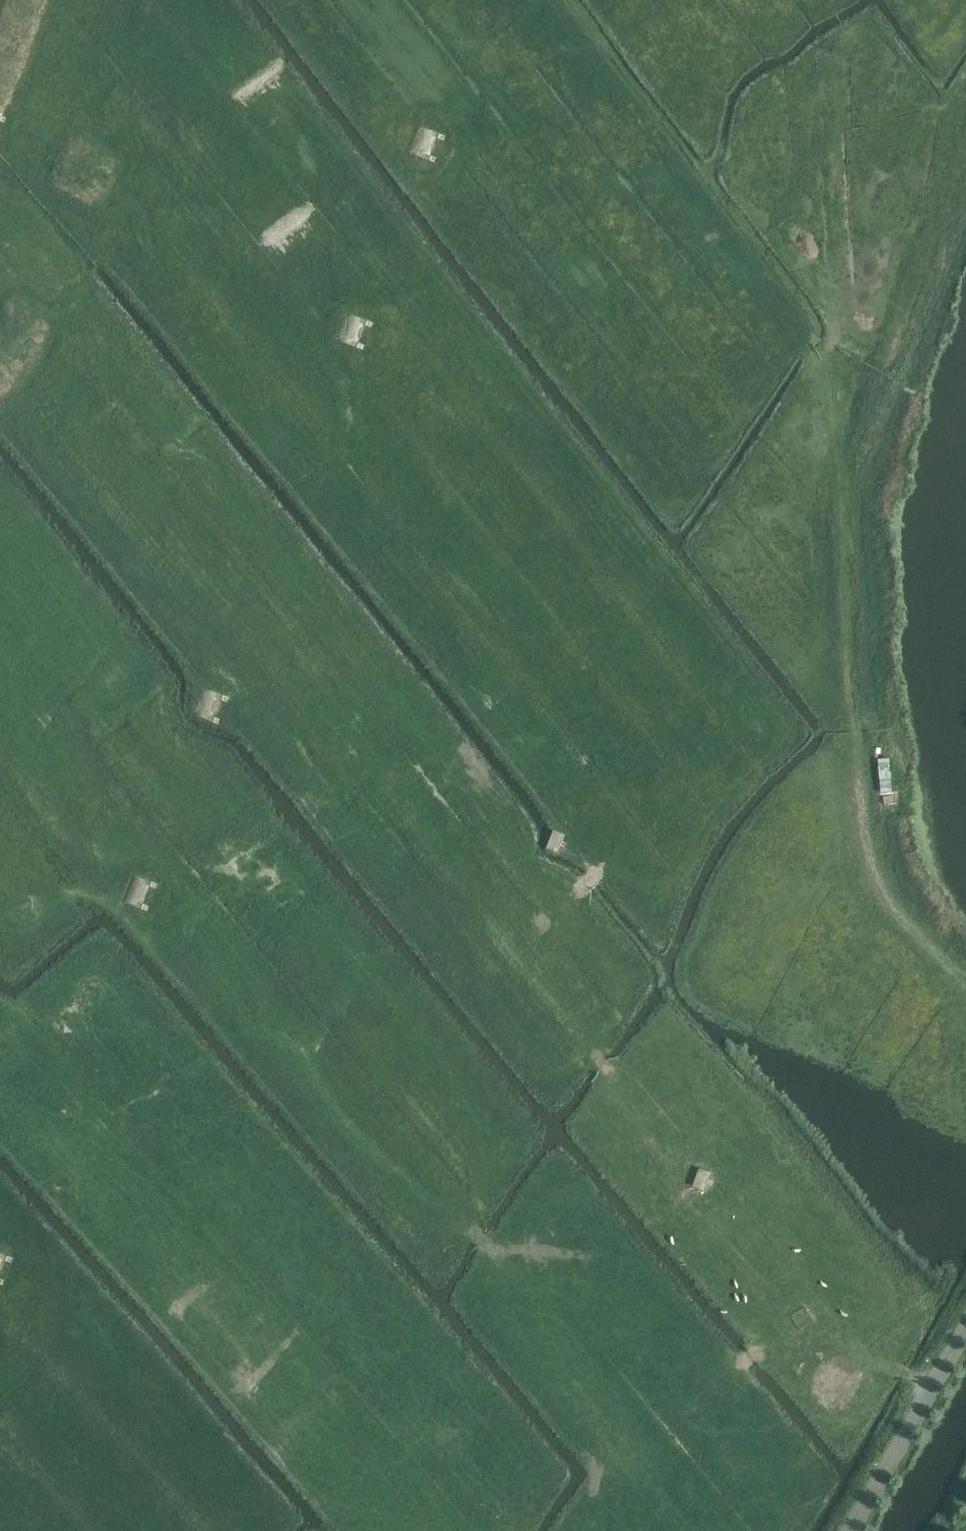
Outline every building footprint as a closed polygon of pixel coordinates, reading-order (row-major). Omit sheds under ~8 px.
[(3,116),(4,113),(0,112),(0,123),(1,121),(7,123),(8,118),(3,116)] [(412,151),(437,161),(439,156),(435,155),(441,137),(446,138),(447,134),(421,125),(412,151)] [(338,337),(364,346),(365,341),(361,340),(367,322),(372,323),(373,319),(347,310),(338,337)] [(559,852),(560,849),(565,851),(567,846),(562,844),(566,834),(554,829),(547,847),(559,852)] [(125,899),(150,908),(152,904),(148,902),(154,884),(159,886),(160,882),(134,873),(125,899)] [(714,1180),(708,1178),(711,1171),(699,1167),(692,1184),(704,1189),(707,1183),(712,1185),(714,1180)]
